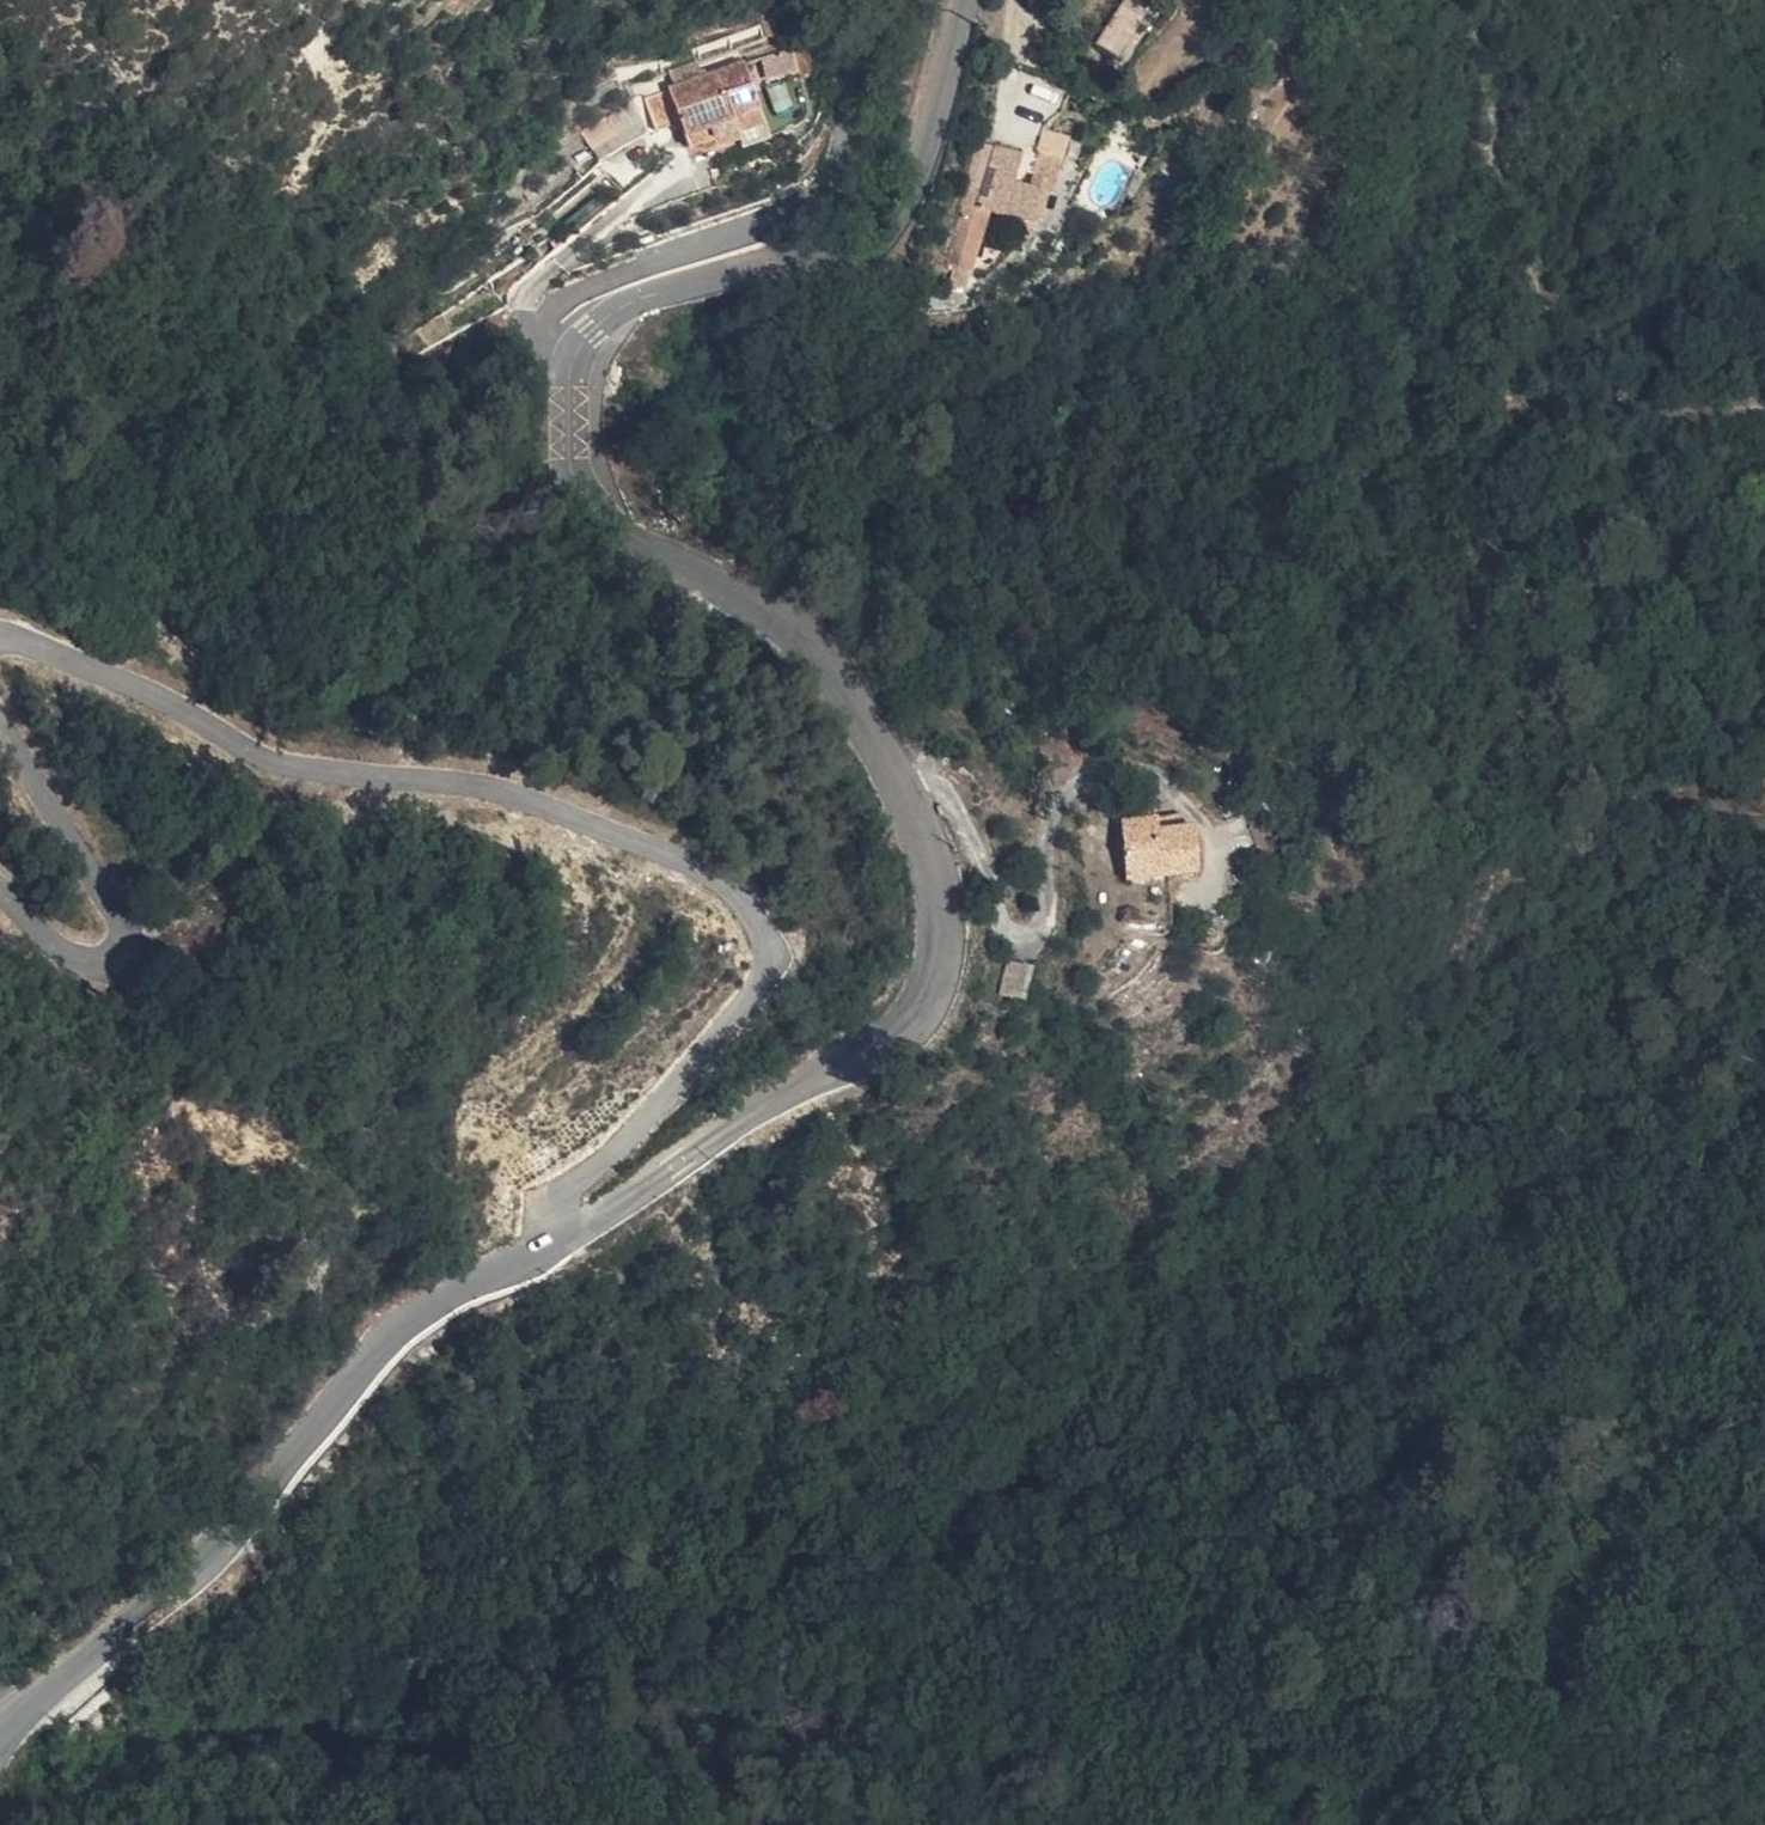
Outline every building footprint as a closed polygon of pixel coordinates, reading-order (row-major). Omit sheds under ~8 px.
[(1114,3),(1108,0),(1086,0),(1064,42),(1086,54),(1114,3)] [(1148,12),(1128,0),(1121,0),(1095,42),(1121,57),(1148,12)] [(790,54),(763,56),(764,74),(791,73),(790,54)] [(688,145),(715,130),(683,76),(594,124),(612,154),(633,143),(642,159),(649,169),(655,166),(668,159),(671,164),(692,153),(688,145)] [(986,151),(960,142),(940,201),(953,205),(984,218),(993,221),(1005,214),(1014,190),(1016,191),(1028,157),(1036,135),(1019,129),(1011,152),(1005,150),(992,183),(976,177),(986,151)] [(694,156),(694,158),(723,144),(719,138),(715,130),(688,145),(692,153),(694,156)] [(933,256),(911,246),(908,254),(930,264),(933,256)] [(1157,873),(1153,858),(1119,864),(1129,921),(1203,907),(1195,867),(1157,873)]
